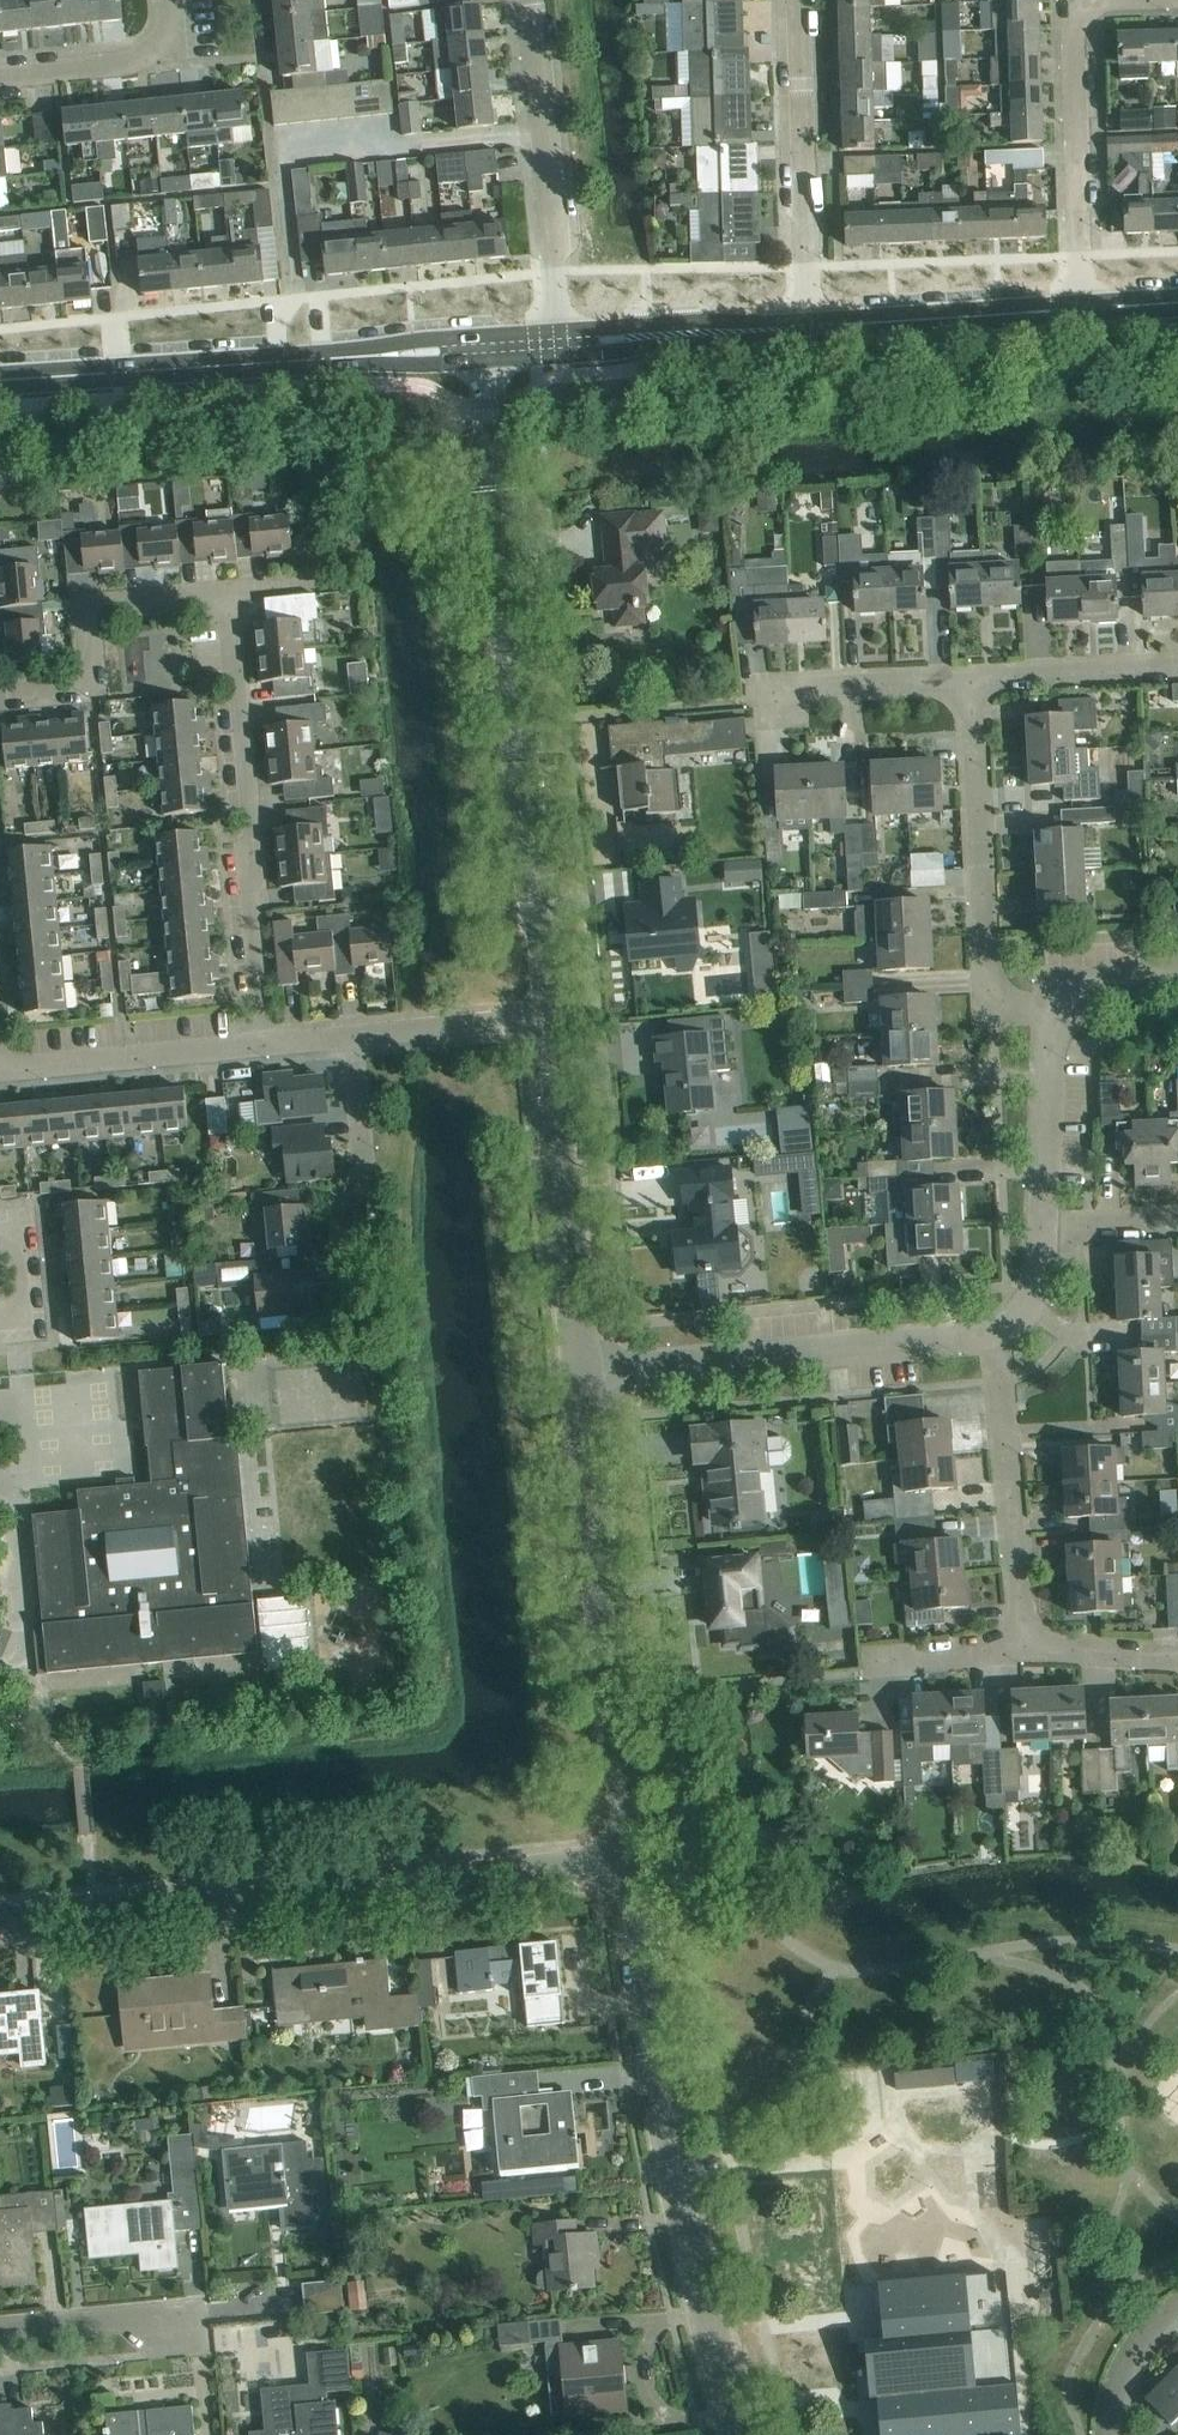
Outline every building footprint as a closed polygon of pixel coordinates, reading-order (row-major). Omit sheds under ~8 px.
[(4,33),(33,30),(30,0),(0,0),(0,2),(4,33)] [(59,0),(30,0),(33,30),(63,27),(59,0)] [(63,27),(92,24),(90,0),(59,0),(63,27)] [(92,24),(123,21),(120,0),(90,0),(92,24)] [(276,17),(328,12),(326,0),(274,0),(276,17)] [(359,10),(360,10),(382,8),(382,0),(357,0),(359,10)] [(420,0),(388,0),(389,8),(420,5),(420,0)] [(1038,0),(1018,0),(985,1),(986,30),(996,29),(1039,28),(1038,0)] [(739,36),(738,2),(683,4),(684,52),(689,52),(724,51),(745,50),(745,49),(719,50),(718,37),(739,36)] [(644,5),(637,5),(637,15),(648,15),(664,14),(664,4),(650,5),(644,5)] [(935,31),(934,5),(917,5),(917,25),(926,25),(926,32),(935,31)] [(450,40),(484,36),(481,6),(447,9),(450,40)] [(940,31),(959,31),(958,6),(940,7),(940,31)] [(869,7),(839,7),(840,35),(870,34),(869,7)] [(362,36),(385,34),(382,8),(360,10),(362,36)] [(331,41),(328,12),(276,17),(279,46),(331,41)] [(1040,55),(1039,28),(996,29),(997,57),(1040,55)] [(394,45),(409,44),(419,43),(418,31),(393,34),(394,45)] [(935,31),(926,32),(919,33),(919,61),(923,61),(936,61),(935,31)] [(960,58),(959,31),(940,31),(941,59),(960,58)] [(1176,63),(1175,33),(1148,34),(1149,64),(1176,63)] [(879,34),(870,34),(840,35),(841,65),(880,63),(879,34)] [(1149,64),(1148,34),(1119,35),(1120,78),(1150,77),(1149,64)] [(385,35),(368,37),(370,49),(386,47),(385,35)] [(484,36),(450,40),(434,41),(437,71),(487,66),(484,36)] [(334,71),(331,41),(279,46),(283,77),(334,71)] [(411,64),(409,44),(394,45),(396,66),(411,64)] [(689,52),(690,89),(675,89),(675,100),(690,100),(746,98),(745,63),(724,64),(724,51),(689,52)] [(1040,55),(997,57),(986,57),(987,85),(1010,84),(1041,83),(1040,55)] [(960,58),(941,59),(942,86),(957,86),(956,58),(960,58)] [(936,61),(923,61),(924,90),(937,89),(936,61)] [(883,63),(880,63),(841,65),(842,93),(884,91),(883,63)] [(487,66),(437,71),(440,101),(456,99),(490,96),(487,66)] [(373,82),(376,116),(393,114),(390,80),(373,82)] [(376,116),(373,82),(357,84),(360,117),(376,116)] [(1041,83),(1010,84),(1011,114),(1042,113),(1041,83)] [(360,117),(357,84),(340,85),(343,119),(360,117)] [(340,85),(323,87),(327,121),(343,119),(340,85)] [(957,86),(942,86),(943,116),(945,116),(958,115),(957,86)] [(323,87),(306,89),(309,122),(327,121),(323,87)] [(306,89),(289,91),(292,124),(309,122),(306,89)] [(675,89),(651,90),(651,100),(655,100),(659,100),(675,100),(675,89)] [(937,117),(937,89),(924,90),(925,118),(937,117)] [(289,91),(271,92),(274,126),(292,124),(289,91)] [(891,91),(884,91),(842,93),(843,121),(873,120),(872,106),(891,105),(891,91)] [(417,92),(398,94),(399,105),(418,103),(417,92)] [(249,143),(248,128),(244,93),(214,96),(217,131),(219,146),(249,143)] [(217,131),(214,96),(184,99),(187,134),(217,131)] [(493,126),(490,96),(456,99),(459,129),(493,126)] [(746,98),(690,100),(692,148),(697,148),(732,147),(753,146),(753,145),(748,145),(746,98)] [(184,99),(154,103),(158,137),(187,134),(184,99)] [(659,100),(655,100),(656,111),(676,110),(675,100),(659,100)] [(158,137),(154,103),(125,106),(128,140),(158,137)] [(422,133),(418,103),(399,105),(403,135),(422,133)] [(125,106),(95,109),(100,158),(111,157),(117,156),(116,141),(128,140),(125,106)] [(100,158),(95,109),(64,112),(68,147),(84,145),(85,160),(100,158)] [(60,143),(57,113),(34,115),(37,146),(60,143)] [(1042,113),(1011,114),(987,114),(988,129),(1011,128),(1012,143),(1043,142),(1042,113)] [(958,115),(945,116),(946,130),(963,129),(962,115),(958,115)] [(1155,116),(1156,130),(1175,129),(1174,115),(1155,116)] [(937,117),(925,118),(915,119),(916,149),(938,148),(937,117)] [(873,120),(843,121),(844,150),(874,149),(873,120)] [(1150,121),(1123,122),(1123,131),(1151,130),(1150,121)] [(1151,138),(1152,155),(1177,154),(1177,137),(1151,138)] [(1152,155),(1151,138),(1123,140),(1123,156),(1152,155)] [(732,160),(732,147),(697,148),(699,195),(754,194),(753,159),(732,160)] [(1013,149),(1014,162),(1014,168),(1043,167),(1043,148),(1013,149)] [(1014,162),(1013,149),(985,150),(985,163),(1014,162)] [(9,179),(6,150),(0,150),(0,180),(9,179)] [(491,151),(467,153),(469,181),(471,193),(484,191),(482,176),(498,174),(497,157),(496,150),(491,151)] [(666,152),(655,152),(655,164),(666,164),(666,152)] [(437,156),(436,156),(439,185),(469,181),(467,153),(466,153),(437,156)] [(929,172),(928,155),(916,155),(917,173),(929,172)] [(928,155),(929,172),(942,172),(941,155),(928,155)] [(111,157),(100,158),(101,169),(107,168),(111,163),(111,157)] [(899,157),(872,158),(873,177),(899,176),(899,157)] [(222,187),(236,186),(235,175),(234,158),(219,159),(222,187)] [(873,177),(872,158),(845,158),(846,177),(873,177)] [(59,160),(45,162),(46,175),(61,174),(59,160)] [(367,202),(363,164),(346,166),(350,204),(367,202)] [(296,202),(313,200),(310,170),(292,172),(296,202)] [(1025,170),(1014,171),(1014,182),(1026,182),(1025,170)] [(193,190),(214,188),(213,172),(191,175),(193,190)] [(240,175),(235,175),(236,186),(251,184),(251,179),(246,179),(240,175)] [(161,177),(146,179),(148,193),(162,191),(161,177)] [(162,179),(164,196),(193,193),(192,177),(162,179)] [(104,200),(102,181),(74,184),(76,203),(104,200)] [(409,183),(411,200),(421,199),(419,182),(409,183)] [(409,183),(398,184),(400,201),(411,200),(409,183)] [(1015,196),(1017,239),(1046,238),(1045,208),(1028,208),(1027,185),(1015,185),(1015,196)] [(681,187),(669,187),(670,196),(681,196),(681,187)] [(59,190),(45,192),(46,206),(60,204),(59,190)] [(270,190),(224,194),(225,208),(226,220),(240,218),(239,208),(254,206),(256,231),(274,229),(270,190)] [(225,208),(224,194),(195,197),(196,211),(225,208)] [(754,194),(699,195),(700,242),(691,242),(691,264),(724,263),(724,243),(756,242),(756,241),(735,241),(735,228),(755,228),(754,194)] [(916,196),(917,213),(903,214),(904,244),(932,242),(930,195),(916,196)] [(943,195),(930,195),(932,242),(961,241),(960,211),(943,212),(943,195)] [(1017,239),(1015,196),(986,197),(987,210),(988,240),(1017,239)] [(1155,233),(1153,202),(1144,203),(1143,196),(1124,197),(1126,234),(1155,233)] [(313,200),(296,202),(302,264),(326,261),(327,276),(358,273),(353,221),(323,225),(322,215),(314,215),(313,200)] [(168,227),(180,226),(178,201),(165,203),(168,227)] [(1153,202),(1155,233),(1177,232),(1177,201),(1153,202)] [(132,228),(130,206),(113,207),(115,230),(132,228)] [(86,209),(90,242),(108,240),(105,207),(86,209)] [(53,223),(52,213),(52,209),(22,212),(23,227),(53,223)] [(987,210),(960,211),(961,241),(988,240),(987,210)] [(52,213),(53,223),(58,269),(62,303),(92,300),(86,250),(71,251),(67,211),(52,213)] [(904,244),(903,214),(874,215),(875,245),(904,244)] [(875,245),(874,215),(846,216),(847,246),(875,245)] [(21,216),(0,218),(0,232),(23,230),(21,216)] [(260,248),(249,249),(246,219),(227,221),(228,239),(233,286),(263,283),(260,248)] [(366,220),(353,221),(358,273),(388,270),(384,235),(368,237),(366,220)] [(474,226),(477,260),(507,257),(503,223),(474,226)] [(474,226),(444,229),(448,263),(477,260),(474,226)] [(444,229),(414,232),(418,266),(448,263),(444,229)] [(414,232),(384,235),(388,270),(418,266),(414,232)] [(174,292),(170,257),(168,238),(137,241),(143,295),(174,292)] [(215,253),(200,254),(203,289),(233,286),(228,239),(213,240),(215,253)] [(203,289),(200,254),(170,257),(174,292),(203,289)] [(62,303),(58,269),(28,272),(31,307),(62,303)] [(0,275),(0,296),(1,310),(31,307),(28,272),(0,275)] [(119,512),(133,511),(131,486),(118,486),(119,512)] [(820,491),(820,505),(833,504),(832,491),(820,491)] [(792,499),(785,504),(786,511),(793,514),(799,510),(799,503),(792,499)] [(737,520),(748,511),(739,500),(728,509),(737,520)] [(73,512),(62,513),(64,533),(75,532),(73,512)] [(236,556),(237,555),(253,554),(253,555),(254,555),(254,553),(267,551),(267,558),(293,556),(290,517),(265,519),(265,513),(232,516),(232,522),(233,522),(236,556)] [(718,513),(701,515),(702,527),(708,532),(720,531),(718,513)] [(645,624),(643,606),(648,605),(644,568),(639,568),(637,552),(662,550),(659,514),(634,516),(634,514),(603,517),(608,571),(594,572),(597,610),(614,609),(616,627),(645,624)] [(233,522),(232,522),(209,525),(208,519),(176,522),(176,528),(177,528),(180,561),(181,561),(197,559),(197,561),(198,561),(198,558),(211,557),(211,563),(237,561),(237,555),(236,556),(233,522)] [(177,528),(176,528),(153,530),(152,524),(120,527),(120,533),(121,533),(124,566),(125,566),(141,565),(141,566),(142,566),(142,563),(155,562),(155,569),(181,566),(181,561),(180,561),(177,528)] [(1129,568),(1127,540),(1127,525),(1111,525),(1112,541),(1113,569),(1129,568)] [(1032,555),(1031,526),(1015,527),(1016,556),(1032,555)] [(1031,526),(1032,555),(1048,554),(1046,526),(1031,526)] [(0,528),(0,540),(10,539),(9,527),(0,528)] [(121,533),(120,533),(97,535),(96,529),(88,530),(75,532),(64,533),(67,572),(85,570),(85,571),(86,571),(86,569),(99,567),(99,574),(125,572),(125,566),(124,566),(121,533)] [(950,531),(935,532),(936,560),(952,559),(950,531)] [(921,552),(904,553),(889,554),(889,555),(892,611),(924,609),(922,561),(936,560),(935,532),(920,532),(921,552)] [(892,611),(889,555),(857,557),(855,535),(839,536),(841,566),(855,565),(857,612),(892,611)] [(841,566),(839,536),(823,537),(824,566),(841,566)] [(1143,539),(1127,540),(1129,568),(1145,567),(1143,539)] [(742,546),(729,547),(731,569),(744,568),(742,546)] [(37,604),(35,581),(41,580),(38,547),(0,551),(0,565),(0,568),(0,570),(2,570),(3,582),(0,583),(0,609),(4,609),(4,608),(37,604)] [(1084,620),(1082,581),(1081,562),(1057,564),(1053,566),(1049,569),(1047,573),(1050,621),(1084,620)] [(985,568),(987,605),(1020,604),(1018,566),(985,568)] [(749,596),(746,568),(729,570),(732,598),(749,596)] [(987,605),(985,568),(951,570),(953,607),(987,605)] [(1177,575),(1143,577),(1145,617),(1177,615),(1177,592),(1177,575)] [(1082,581),(1084,620),(1117,618),(1115,579),(1082,581)] [(792,642),(789,586),(789,585),(755,586),(756,606),(757,633),(758,644),(792,642)] [(804,585),(789,586),(792,642),(825,641),(825,630),(823,602),(805,603),(804,585)] [(258,654),(303,649),(302,633),(309,632),(308,621),(318,619),(316,595),(265,600),(267,616),(271,615),(272,623),(255,624),(258,654)] [(43,605),(44,614),(71,611),(70,602),(43,605)] [(4,608),(4,609),(6,625),(4,625),(4,626),(7,626),(8,639),(1,639),(4,665),(43,661),(40,637),(46,636),(44,614),(43,605),(43,603),(37,604),(4,608)] [(305,665),(303,649),(258,654),(261,683),(298,679),(299,696),(315,695),(312,664),(305,665)] [(352,685),(352,697),(370,695),(369,684),(352,685)] [(1030,753),(1074,750),(1072,730),(1098,729),(1096,698),(1059,701),(1060,718),(1028,720),(1030,753)] [(156,734),(205,729),(204,717),(197,718),(195,702),(154,706),(156,734)] [(268,756),(314,752),(312,736),(319,735),(318,723),(328,722),(326,703),(300,706),(302,723),(266,727),(268,756)] [(73,721),(58,723),(62,764),(90,762),(85,713),(73,714),(73,721)] [(62,764),(58,723),(42,724),(41,717),(30,718),(35,767),(62,764)] [(35,767),(30,718),(18,719),(19,726),(3,728),(7,770),(35,767)] [(601,770),(619,768),(624,822),(626,822),(625,812),(646,810),(647,815),(681,812),(676,769),(666,770),(664,747),(720,742),(718,721),(689,724),(688,719),(600,728),(600,729),(609,728),(613,767),(601,768),(601,770)] [(100,739),(112,738),(110,723),(99,724),(100,739)] [(205,729),(156,734),(159,761),(201,757),(199,741),(206,740),(205,729)] [(1159,734),(1144,735),(1144,751),(1152,751),(1160,742),(1159,734)] [(112,738),(100,739),(102,754),(113,753),(112,738)] [(1074,750),(1030,753),(1031,786),(1064,784),(1065,801),(1101,799),(1099,768),(1075,769),(1074,750)] [(314,752),(268,756),(271,786),(308,782),(309,799),(335,796),(333,778),(324,779),(322,767),(315,768),(314,752)] [(202,773),(201,757),(159,761),(162,789),(211,784),(209,772),(202,773)] [(939,762),(906,764),(909,813),(942,811),(939,762)] [(909,813),(906,764),(872,766),(875,815),(909,813)] [(843,767),(810,769),(813,819),(831,818),(832,834),(846,833),(848,868),(864,868),(863,855),(861,825),(846,826),(843,767)] [(813,819),(810,769),(776,771),(779,821),(813,819)] [(106,793),(117,792),(116,777),(105,778),(106,793)] [(385,796),(383,781),(361,783),(362,798),(385,796)] [(212,795),(211,784),(162,789),(165,816),(206,812),(204,795),(212,795)] [(1129,791),(1116,791),(1116,808),(1145,807),(1144,790),(1129,791)] [(119,807),(117,792),(106,793),(108,808),(119,807)] [(389,797),(374,798),(375,809),(390,808),(391,808),(389,797)] [(278,859),(324,854),(322,838),(329,838),(326,807),(310,809),(312,826),(276,829),(278,859)] [(1115,807),(1072,810),(1072,825),(1115,822),(1115,807)] [(79,819),(80,830),(96,829),(95,818),(79,819)] [(40,823),(41,834),(56,832),(55,821),(40,823)] [(41,834),(40,823),(25,824),(26,835),(41,834)] [(861,825),(863,855),(878,854),(876,824),(861,825)] [(786,865),(782,829),(765,831),(768,866),(786,865)] [(1036,872),(1083,869),(1081,829),(1034,832),(1036,872)] [(160,863),(208,859),(207,848),(200,848),(198,832),(157,836),(160,863)] [(5,879),(54,874),(51,846),(9,851),(11,867),(4,868),(5,879)] [(110,869),(121,867),(119,852),(108,854),(110,869)] [(92,870),(103,869),(101,854),(90,855),(92,870)] [(324,854),(278,859),(281,888),(318,884),(319,902),(335,900),(332,869),(325,870),(324,854)] [(208,859),(160,863),(162,891),(204,887),(202,871),(209,871),(208,859)] [(761,860),(748,860),(749,881),(762,880),(761,860)] [(121,867),(110,869),(111,884),(117,883),(118,892),(137,890),(136,881),(122,883),(121,867)] [(103,869),(92,870),(93,885),(104,884),(103,869)] [(1083,869),(1036,872),(1038,913),(1086,910),(1084,886),(1083,869)] [(946,886),(945,874),(945,870),(916,871),(918,888),(946,886)] [(56,901),(54,874),(5,879),(6,890),(13,890),(15,905),(56,901)] [(679,880),(666,882),(642,884),(645,917),(627,919),(631,960),(698,954),(694,912),(682,913),(679,880)] [(204,887),(162,891),(165,918),(214,913),(212,902),(205,903),(204,887)] [(342,890),(343,906),(359,904),(357,889),(342,890)] [(847,907),(846,892),(803,894),(804,909),(847,907)] [(56,901),(15,905),(16,921),(9,922),(10,933),(59,929),(56,901)] [(878,904),(879,907),(850,908),(852,939),(880,938),(929,935),(927,901),(878,904)] [(115,923),(126,922),(125,907),(114,908),(115,923)] [(97,925),(108,924),(107,909),(96,910),(97,925)] [(336,970),(335,970),(336,976),(356,974),(355,966),(393,962),(388,911),(374,912),(376,929),(351,932),(350,914),(330,916),(336,970)] [(215,925),(214,913),(165,918),(168,945),(209,942),(207,926),(215,925)] [(1148,913),(1140,913),(1136,918),(1136,926),(1149,925),(1148,913)] [(336,970),(330,916),(317,918),(318,935),(294,937),(292,920),(273,922),(279,987),(299,985),(298,972),(308,970),(309,973),(335,970),(336,970)] [(126,922),(115,923),(117,938),(128,937),(126,922)] [(109,939),(108,924),(97,925),(98,940),(109,939)] [(59,929),(10,933),(11,945),(19,944),(20,960),(62,956),(59,929)] [(751,948),(771,946),(770,932),(749,934),(751,948)] [(929,935),(880,938),(882,971),(931,968),(929,935)] [(211,957),(209,942),(168,945),(170,972),(219,968),(218,957),(211,957)] [(62,956),(20,960),(22,976),(15,976),(16,988),(64,983),(62,956)] [(121,977),(132,976),(130,961),(119,962),(121,977)] [(102,979),(113,978),(112,963),(101,964),(102,979)] [(774,967),(753,969),(756,1004),(777,1002),(774,967)] [(170,972),(132,976),(121,977),(122,992),(133,991),(133,996),(172,992),(173,1000),(214,996),(213,980),(220,979),(219,968),(170,972)] [(844,988),(873,986),(872,969),(843,971),(844,988)] [(115,993),(113,978),(102,979),(104,994),(115,993)] [(67,1011),(64,983),(16,988),(17,999),(24,998),(25,1015),(67,1011)] [(874,1001),(873,986),(844,988),(845,1003),(874,1001)] [(885,1033),(934,1030),(932,997),(884,1000),(885,1033)] [(712,1109),(709,1072),(730,1070),(726,1026),(678,1030),(679,1038),(656,1040),(658,1061),(668,1060),(669,1072),(666,1072),(670,1113),(712,1109)] [(934,1030),(885,1033),(887,1065),(936,1062),(934,1030)] [(850,1083),(878,1081),(877,1066),(849,1068),(850,1083)] [(814,1069),(814,1084),(830,1083),(829,1068),(814,1069)] [(267,1100),(258,1101),(260,1124),(283,1122),(282,1119),(304,1116),(328,1114),(324,1076),(293,1079),(293,1072),(264,1075),(267,1099),(267,1100)] [(878,1081),(850,1083),(851,1099),(879,1097),(878,1081)] [(1153,1178),(1150,1123),(1130,1124),(1129,1115),(1121,1115),(1119,1083),(1100,1084),(1102,1126),(1117,1125),(1118,1151),(1125,1150),(1125,1168),(1134,1167),(1135,1178),(1153,1178)] [(168,1084),(157,1085),(161,1134),(189,1131),(185,1090),(168,1091),(168,1084)] [(161,1134),(157,1085),(145,1086),(145,1093),(130,1095),(134,1136),(161,1134)] [(113,1089),(102,1091),(107,1139),(134,1136),(130,1095),(114,1097),(113,1089)] [(91,1099),(75,1100),(79,1142),(107,1139),(102,1091),(90,1092),(91,1099)] [(905,1128),(954,1126),(952,1092),(903,1095),(905,1128)] [(59,1095),(47,1096),(52,1145),(79,1142),(75,1100),(59,1102),(59,1095)] [(52,1145),(47,1096),(36,1097),(37,1104),(21,1106),(24,1147),(52,1145)] [(225,1098),(206,1100),(209,1135),(229,1134),(225,1098)] [(21,1106),(5,1107),(4,1100),(0,1100),(0,1150),(24,1147),(21,1106)] [(1153,1178),(1171,1177),(1170,1163),(1177,1162),(1177,1121),(1150,1123),(1153,1178)] [(320,1124),(296,1127),(274,1129),(277,1165),(287,1164),(289,1183),(310,1181),(334,1178),(331,1150),(323,1151),(320,1124)] [(954,1126),(905,1128),(907,1162),(956,1159),(954,1126)] [(810,1135),(779,1138),(780,1152),(811,1149),(810,1135)] [(767,1156),(753,1158),(754,1176),(769,1174),(767,1156)] [(869,1178),(898,1176),(897,1161),(868,1163),(869,1178)] [(717,1270),(725,1277),(742,1275),(753,1262),(750,1235),(742,1229),(735,1230),(735,1227),(733,1227),(730,1200),(733,1200),(729,1168),(682,1172),(685,1204),(691,1203),(694,1232),(675,1233),(679,1274),(717,1270)] [(180,1170),(165,1172),(166,1183),(181,1181),(180,1170)] [(151,1184),(166,1183),(165,1172),(149,1173),(151,1184)] [(125,1175),(110,1177),(111,1188),(126,1186),(125,1175)] [(898,1176),(869,1178),(870,1194),(894,1192),(896,1225),(910,1224),(959,1221),(957,1188),(908,1190),(908,1192),(899,1192),(898,1176)] [(96,1189),(111,1188),(110,1177),(95,1178),(96,1189)] [(71,1181),(56,1182),(57,1193),(72,1192),(71,1181)] [(41,1184),(42,1195),(46,1194),(57,1193),(56,1182),(41,1184)] [(16,1186),(1,1188),(2,1199),(17,1197),(16,1186)] [(271,1250),(288,1248),(312,1246),(308,1206),(297,1208),(296,1192),(272,1194),(253,1196),(257,1232),(269,1231),(271,1250)] [(180,1209),(179,1194),(168,1195),(169,1210),(180,1209)] [(818,1198),(800,1200),(801,1214),(819,1212),(818,1198)] [(67,1232),(109,1228),(106,1201),(57,1206),(58,1218),(66,1217),(67,1232)] [(959,1221),(910,1224),(911,1241),(893,1242),(894,1258),(961,1255),(959,1221)] [(109,1228),(67,1232),(69,1249),(62,1249),(63,1261),(111,1256),(109,1228)] [(847,1272),(845,1248),(843,1228),(827,1229),(831,1273),(847,1272)] [(183,1234),(172,1235),(173,1250),(184,1249),(183,1234)] [(1117,1290),(1159,1288),(1158,1257),(1173,1256),(1172,1240),(1115,1243),(1117,1290)] [(175,1265),(186,1264),(184,1249),(173,1250),(175,1265)] [(114,1283),(111,1256),(63,1261),(64,1272),(71,1272),(72,1287),(114,1283)] [(235,1263),(216,1265),(219,1289),(238,1287),(257,1285),(260,1313),(293,1310),(295,1317),(319,1314),(314,1271),(281,1274),(280,1259),(235,1263)] [(114,1283),(72,1287),(74,1303),(67,1304),(68,1315),(116,1310),(114,1283)] [(188,1288),(177,1289),(179,1304),(190,1303),(188,1288)] [(1159,1288),(1117,1290),(1118,1321),(1161,1319),(1159,1288)] [(179,1304),(180,1320),(191,1318),(190,1303),(179,1304)] [(116,1310),(68,1315),(69,1327),(76,1326),(78,1342),(119,1338),(116,1310)] [(1122,1385),(1164,1383),(1163,1352),(1120,1354),(1122,1385)] [(182,1368),(140,1372),(147,1447),(149,1447),(152,1484),(135,1486),(135,1479),(132,1479),(131,1481),(121,1482),(120,1480),(117,1480),(118,1487),(78,1491),(80,1511),(33,1516),(33,1517),(36,1517),(39,1548),(36,1548),(36,1549),(39,1549),(42,1579),(39,1579),(39,1580),(43,1580),(45,1611),(42,1611),(48,1674),(50,1674),(49,1671),(80,1668),(80,1671),(81,1671),(81,1667),(111,1665),(112,1668),(113,1668),(112,1664),(143,1662),(143,1665),(164,1663),(163,1660),(194,1657),(194,1660),(195,1660),(195,1657),(226,1654),(226,1657),(227,1657),(226,1654),(257,1651),(257,1654),(259,1654),(253,1591),(249,1591),(246,1561),(250,1560),(249,1559),(246,1560),(243,1529),(246,1529),(246,1528),(243,1528),(240,1498),(243,1497),(243,1496),(240,1497),(237,1468),(241,1468),(240,1467),(237,1467),(234,1439),(238,1439),(238,1437),(231,1438),(224,1366),(226,1366),(226,1364),(182,1368)] [(1165,1415),(1164,1383),(1122,1385),(1123,1417),(1165,1415)] [(902,1459),(951,1454),(948,1421),(920,1424),(919,1411),(925,1410),(923,1395),(885,1398),(889,1443),(900,1442),(902,1459)] [(855,1419),(838,1420),(841,1464),(858,1463),(855,1419)] [(696,1429),(694,1430),(697,1464),(699,1464),(699,1462),(709,1461),(715,1523),(739,1521),(763,1519),(758,1465),(767,1464),(783,1462),(789,1458),(792,1452),(791,1442),(788,1437),(780,1434),(764,1435),(763,1425),(696,1431),(696,1429)] [(1177,1447),(1176,1431),(1142,1433),(1143,1449),(1177,1447)] [(1066,1485),(1115,1482),(1113,1448),(1064,1451),(1066,1485)] [(951,1454),(902,1459),(903,1475),(892,1476),(896,1519),(929,1516),(926,1490),(954,1488),(951,1454)] [(1116,1498),(1115,1482),(1066,1485),(1068,1518),(1095,1516),(1096,1531),(1128,1529),(1127,1497),(1116,1498)] [(808,1509),(810,1530),(842,1527),(839,1505),(808,1509)] [(1161,1516),(1161,1527),(1177,1526),(1177,1519),(1177,1515),(1161,1516)] [(929,1516),(896,1519),(902,1579),(913,1578),(962,1574),(959,1540),(932,1543),(929,1516)] [(1128,1529),(1096,1531),(1097,1545),(1069,1547),(1071,1580),(1119,1578),(1118,1560),(1130,1560),(1128,1529)] [(759,1543),(760,1556),(790,1553),(788,1540),(759,1543)] [(754,1559),(731,1561),(707,1564),(707,1565),(711,1564),(715,1599),(710,1600),(713,1626),(723,1625),(725,1645),(741,1643),(741,1648),(761,1646),(762,1656),(792,1653),(790,1629),(764,1609),(759,1609),(754,1559)] [(1168,1575),(1177,1575),(1177,1564),(1168,1565),(1168,1575)] [(962,1574),(913,1578),(914,1594),(904,1595),(907,1627),(945,1623),(945,1621),(939,1622),(938,1609),(966,1607),(962,1574)] [(1168,1604),(1169,1628),(1177,1628),(1177,1575),(1168,1575),(1167,1576),(1168,1604)] [(1119,1578),(1071,1580),(1072,1614),(1132,1610),(1132,1593),(1120,1594),(1119,1578)] [(846,1598),(826,1599),(829,1629),(848,1627),(846,1598)] [(1083,1690),(1048,1692),(1050,1739),(1085,1738),(1083,1690)] [(1050,1739),(1048,1692),(1013,1693),(1016,1741),(1050,1739)] [(982,1695),(949,1697),(951,1742),(969,1741),(970,1760),(982,1760),(984,1796),(1004,1795),(1004,1792),(1020,1791),(1018,1748),(985,1750),(982,1695)] [(951,1742),(949,1697),(915,1699),(916,1732),(901,1733),(904,1787),(922,1786),(921,1763),(934,1762),(933,1743),(951,1742)] [(1146,1701),(1148,1742),(1167,1741),(1168,1761),(1168,1770),(1177,1769),(1177,1699),(1146,1701)] [(1148,1742),(1146,1701),(1112,1703),(1114,1727),(1115,1748),(1083,1750),(1085,1793),(1119,1791),(1118,1773),(1132,1772),(1130,1743),(1148,1742)] [(807,1719),(808,1743),(809,1757),(860,1755),(858,1716),(807,1719)] [(891,1726),(872,1727),(875,1778),(893,1777),(891,1726)] [(556,1942),(456,1952),(460,1994),(494,1991),(493,1982),(522,1979),(527,2026),(564,2023),(556,1942)] [(419,1994),(391,1997),(387,1959),(363,1961),(363,1959),(357,1960),(358,1970),(303,1973),(302,1968),(273,1970),(275,2011),(308,2009),(309,2019),(349,2017),(348,2000),(364,1999),(366,2031),(413,2029),(413,2032),(420,2032),(419,1994)] [(120,1984),(122,2008),(125,2048),(246,2036),(244,2009),(212,2011),(209,1977),(180,1979),(180,1986),(166,1987),(166,1980),(120,1984)] [(21,2045),(23,2065),(45,2063),(38,1993),(17,1995),(17,1997),(0,1999),(0,2047),(21,2045)] [(74,2056),(71,2028),(57,2029),(60,2058),(74,2056)] [(954,2068),(895,2074),(896,2089),(955,2084),(954,2068)] [(487,2076),(472,2078),(474,2097),(482,2096),(483,2110),(499,2108),(502,2145),(505,2171),(554,2166),(578,2163),(571,2097),(549,2099),(549,2095),(538,2096),(538,2088),(532,2089),(530,2074),(538,2073),(537,2071),(514,2073),(487,2076)] [(194,2087),(195,2099),(213,2096),(211,2085),(194,2087)] [(49,2108),(67,2106),(66,2092),(47,2094),(49,2108)] [(170,2201),(86,2210),(88,2235),(91,2259),(141,2254),(142,2271),(178,2268),(174,2231),(203,2229),(201,2205),(196,2160),(194,2140),(174,2142),(176,2162),(180,2193),(169,2194),(170,2201)] [(306,2141),(224,2150),(227,2182),(230,2206),(281,2201),(284,2229),(315,2226),(312,2199),(326,2190),(323,2165),(308,2159),(306,2141)] [(512,2180),(482,2183),(484,2201),(514,2198),(512,2183),(512,2180)] [(36,2282),(30,2224),(56,2221),(57,2231),(59,2231),(57,2207),(56,2192),(0,2196),(0,2285),(36,2282)] [(550,2223),(535,2225),(536,2244),(546,2243),(548,2268),(544,2269),(540,2272),(538,2277),(539,2283),(542,2287),(546,2290),(550,2289),(551,2291),(572,2289),(572,2291),(577,2290),(577,2288),(593,2287),(592,2268),(598,2267),(598,2266),(595,2266),(594,2253),(597,2253),(595,2234),(576,2236),(574,2221),(550,2223)] [(858,2342),(863,2400),(870,2399),(873,2434),(1014,2434),(1001,2302),(989,2303),(986,2272),(871,2284),(876,2340),(858,2342)] [(306,2315),(330,2313),(344,2312),(341,2280),(303,2284),(306,2315)] [(560,2319),(537,2321),(528,2322),(530,2344),(546,2342),(553,2416),(578,2414),(578,2415),(584,2415),(584,2413),(626,2409),(623,2383),(620,2383),(618,2369),(622,2368),(619,2342),(563,2348),(560,2319)] [(253,2434),(337,2434),(334,2404),(326,2405),(325,2391),(351,2388),(348,2352),(310,2356),(313,2391),(286,2393),(286,2389),(264,2391),(268,2433),(253,2434)] [(361,2363),(352,2364),(353,2379),(363,2378),(361,2363)] [(1175,2370),(1166,2382),(1163,2381),(1154,2390),(1159,2395),(1155,2409),(1172,2425),(1177,2419),(1177,2368),(1175,2370)] [(108,2434),(195,2434),(194,2430),(192,2406),(147,2410),(147,2412),(138,2413),(138,2411),(106,2414),(108,2430),(105,2430),(105,2434),(108,2434)] [(44,2422),(34,2423),(32,2408),(13,2410),(13,2420),(7,2420),(8,2431),(0,2432),(0,2434),(45,2434),(44,2422)]
